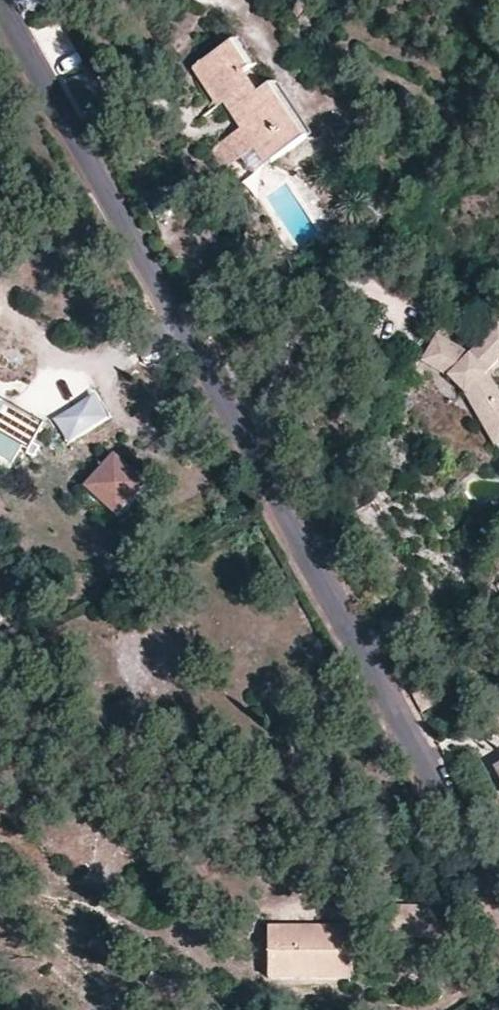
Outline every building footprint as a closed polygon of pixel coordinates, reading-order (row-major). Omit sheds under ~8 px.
[(253,68),(237,43),(191,73),(217,113),(221,111),(236,134),(209,152),(223,173),(252,154),(263,171),(310,140),(275,87),(259,97),(243,74),(253,68)] [(498,364),(498,331),(497,329),(470,360),(439,342),(424,368),(446,381),(465,400),(496,455),(498,453),(498,400),(487,378),(498,364)] [(94,393),(52,418),(67,442),(108,417),(94,393)] [(5,399),(0,408),(0,434),(21,445),(28,449),(44,421),(5,399)] [(11,462),(21,445),(0,434),(0,456),(11,462)] [(110,516),(139,486),(115,462),(102,461),(80,485),(110,516)] [(427,926),(426,909),(388,910),(388,927),(427,926)] [(349,983),(349,931),(270,931),(270,983),(349,983)]
